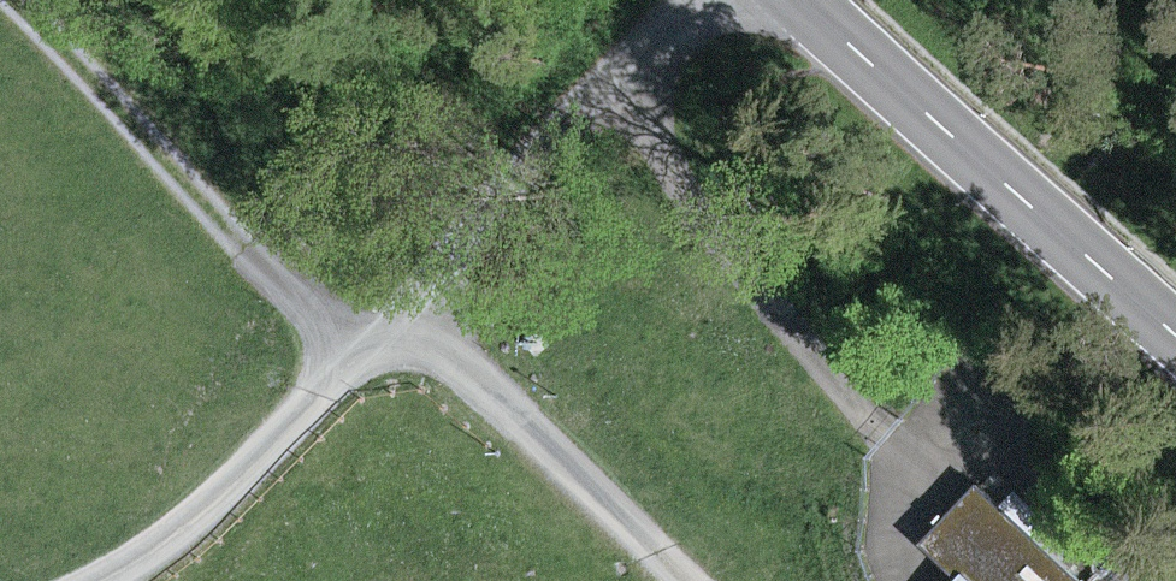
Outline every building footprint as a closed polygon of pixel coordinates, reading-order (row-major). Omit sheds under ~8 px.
[(986,577),(982,580),(1102,580),(984,477),(935,532),(986,577)]
